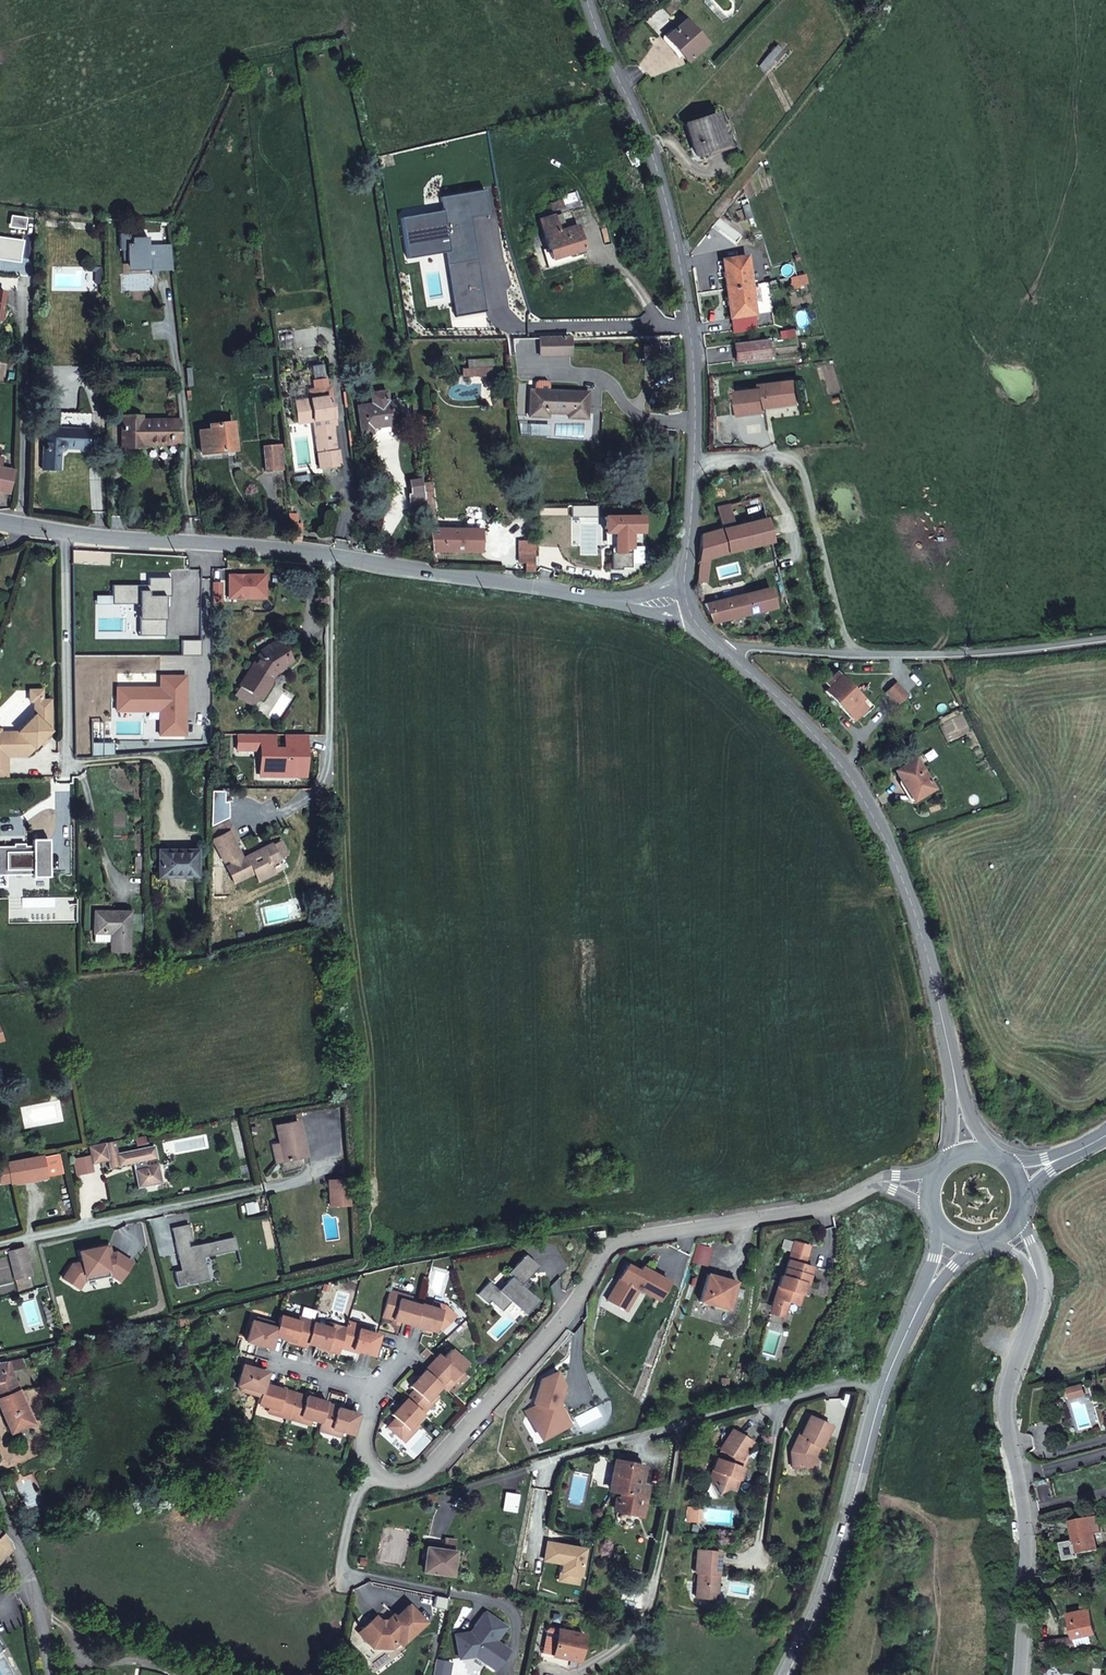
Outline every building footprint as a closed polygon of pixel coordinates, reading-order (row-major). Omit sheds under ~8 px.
[(669,0),(667,0),(662,5),(669,14),(676,9),(675,8),(669,0)] [(684,21),(666,38),(687,62),(706,44),(684,21)] [(776,62),(784,52),(776,45),(758,66),(764,71),(774,60),(776,62)] [(726,146),(716,114),(685,124),(696,155),(726,146)] [(637,162),(631,150),(624,153),(631,165),(637,162)] [(574,193),(562,196),(563,200),(550,204),(552,210),(537,215),(539,221),(560,214),(558,208),(577,202),(574,193)] [(752,218),(748,204),(742,206),(746,220),(752,218)] [(582,251),(570,211),(560,214),(539,221),(548,249),(552,261),(573,254),(582,251)] [(132,232),(119,233),(120,249),(123,249),(123,259),(133,258),(133,264),(149,263),(149,269),(158,269),(158,266),(173,264),(171,242),(148,245),(147,236),(132,237),(132,232)] [(458,233),(426,241),(430,254),(436,253),(456,247),(457,251),(467,248),(464,237),(460,239),(458,233)] [(457,251),(456,247),(436,253),(439,264),(442,275),(462,269),(457,251)] [(573,254),(552,261),(548,249),(543,250),(549,268),(553,267),(575,260),(573,254)] [(439,264),(436,253),(430,254),(433,266),(439,264)] [(721,259),(726,288),(750,284),(745,255),(721,259)] [(807,283),(805,275),(796,277),(798,282),(799,285),(807,283)] [(750,284),(726,288),(731,317),(755,313),(750,284)] [(413,315),(403,317),(405,326),(415,324),(413,315)] [(562,338),(539,338),(539,342),(525,342),(525,353),(539,353),(539,355),(562,356),(562,338)] [(768,340),(734,344),(736,362),(747,360),(769,358),(768,340)] [(670,344),(659,344),(658,358),(670,359),(670,344)] [(492,360),(468,360),(468,368),(473,368),(493,368),(492,360)] [(473,368),(468,368),(462,369),(463,377),(474,377),(473,368)] [(493,368),(473,368),(474,377),(486,376),(486,381),(493,380),(493,368)] [(737,392),(741,415),(766,411),(766,407),(789,404),(787,387),(798,386),(797,380),(761,384),(762,388),(737,392)] [(587,419),(588,393),(549,391),(549,384),(547,381),(537,381),(535,383),(534,391),(530,391),(529,416),(548,417),(548,413),(568,413),(568,418),(587,419)] [(336,451),(332,427),(332,423),(335,422),(332,405),(329,406),(328,398),(331,397),(330,387),(309,390),(310,400),(295,402),(298,423),(313,421),(313,422),(320,469),(340,466),(338,451),(336,451)] [(372,404),(358,407),(362,434),(372,433),(371,428),(400,424),(397,401),(387,402),(385,391),(370,393),(372,404)] [(121,416),(121,448),(142,448),(142,445),(179,444),(179,420),(141,421),(141,416),(121,416)] [(199,431),(201,454),(235,450),(232,423),(208,425),(209,430),(199,431)] [(60,429),(54,428),(44,428),(43,469),(59,470),(60,451),(61,451),(62,450),(63,450),(64,449),(64,448),(89,449),(89,430),(60,429)] [(282,445),(263,447),(266,471),(284,469),(282,445)] [(3,470),(0,483),(0,492),(8,494),(11,480),(13,472),(3,470)] [(408,482),(410,494),(423,492),(422,483),(421,479),(408,482)] [(430,482),(423,483),(424,492),(431,491),(430,482)] [(480,530),(435,530),(435,528),(435,526),(434,525),(433,524),(435,524),(431,491),(424,492),(426,507),(431,551),(479,551),(480,530)] [(426,507),(424,492),(423,492),(410,494),(409,494),(411,509),(426,507)] [(716,507),(721,528),(735,525),(729,503),(716,507)] [(622,570),(622,553),(631,553),(631,533),(642,533),(642,516),(605,517),(605,533),(616,533),(616,553),(611,553),(611,570),(622,570)] [(735,525),(721,528),(728,555),(772,543),(766,517),(735,525)] [(728,555),(721,528),(701,534),(698,563),(706,561),(710,560),(728,555)] [(291,540),(301,541),(301,531),(290,531),(291,540)] [(518,541),(519,563),(534,563),(534,541),(518,541)] [(622,568),(631,568),(631,553),(622,553),(622,568)] [(710,560),(706,561),(698,563),(696,584),(695,588),(707,586),(710,560)] [(232,584),(232,596),(266,597),(267,571),(230,570),(230,584),(232,584)] [(140,581),(112,581),(112,592),(120,592),(120,601),(139,601),(139,614),(148,614),(148,632),(165,632),(165,592),(171,592),(171,574),(148,574),(148,581),(148,587),(140,587),(140,581)] [(212,580),(212,599),(221,599),(221,580),(212,580)] [(770,588),(702,605),(711,624),(775,608),(770,588)] [(112,592),(112,601),(120,601),(120,592),(112,592)] [(139,614),(139,632),(148,632),(148,614),(139,614)] [(181,637),(181,654),(203,654),(203,637),(181,637)] [(293,661),(279,641),(259,654),(239,686),(259,699),(260,699),(277,671),(293,661)] [(857,701),(860,698),(835,672),(824,683),(828,687),(824,691),(853,720),(862,711),(854,704),(857,701)] [(117,685),(117,695),(125,695),(125,708),(158,708),(158,732),(184,732),(184,673),(160,674),(160,685),(117,685)] [(907,695),(895,683),(886,693),(897,704),(907,695)] [(259,699),(239,686),(235,693),(254,706),(259,699)] [(7,778),(7,755),(26,755),(40,741),(45,736),(50,730),(50,699),(41,699),(41,689),(29,689),(29,700),(34,700),(34,715),(19,733),(0,733),(0,778),(7,778)] [(125,695),(117,695),(117,708),(125,708),(125,695)] [(865,708),(857,701),(854,704),(862,711),(865,708)] [(301,748),(297,743),(293,746),(298,751),(301,748)] [(246,752),(229,747),(227,755),(244,760),(246,752)] [(933,789),(915,759),(895,771),(913,801),(933,789)] [(285,854),(279,841),(271,845),(242,859),(234,844),(238,842),(227,822),(224,824),(211,830),(211,837),(213,840),(224,862),(229,859),(232,865),(227,867),(235,883),(254,873),(259,881),(273,873),(269,865),(279,860),(278,858),(285,854)] [(0,846),(0,875),(6,875),(6,870),(33,869),(33,877),(49,876),(48,839),(32,840),(32,847),(25,847),(25,846),(13,846),(13,848),(6,848),(6,846),(0,846)] [(197,851),(174,851),(175,854),(159,854),(159,877),(197,876),(197,851)] [(129,912),(95,912),(94,933),(111,933),(111,942),(111,951),(127,952),(127,933),(129,933),(129,912)] [(111,933),(94,933),(94,942),(111,942),(111,933)] [(306,1156),(299,1121),(276,1126),(279,1142),(280,1144),(282,1144),(286,1160),(306,1156)] [(154,1147),(117,1154),(114,1141),(105,1142),(108,1160),(110,1168),(133,1163),(140,1162),(141,1168),(134,1170),(138,1187),(161,1183),(157,1165),(156,1165),(155,1159),(156,1159),(154,1147)] [(108,1160),(105,1142),(89,1146),(92,1164),(108,1160)] [(282,1144),(280,1144),(279,1142),(272,1144),(275,1162),(283,1160),(286,1160),(282,1144)] [(42,1155),(7,1162),(8,1167),(12,1185),(47,1178),(46,1176),(61,1173),(57,1154),(42,1157),(42,1155)] [(0,1169),(0,1182),(1,1187),(12,1185),(8,1167),(0,1169)] [(348,1180),(328,1181),(329,1206),(349,1204),(348,1180)] [(189,1224),(172,1228),(179,1260),(183,1259),(186,1269),(181,1270),(174,1272),(178,1287),(200,1282),(197,1267),(205,1266),(203,1257),(216,1254),(213,1242),(189,1247),(188,1242),(192,1241),(189,1224)] [(72,1264),(63,1278),(79,1289),(84,1281),(86,1281),(85,1275),(108,1271),(109,1276),(112,1276),(120,1281),(132,1262),(116,1252),(111,1253),(105,1254),(104,1246),(80,1251),(82,1262),(72,1264)] [(29,1266),(25,1247),(8,1251),(13,1270),(29,1266)] [(806,1255),(791,1250),(783,1276),(781,1275),(772,1304),(786,1309),(788,1301),(799,1304),(802,1293),(799,1292),(802,1282),(805,1283),(807,1284),(812,1266),(804,1264),(806,1255)] [(488,1282),(477,1295),(487,1305),(490,1302),(501,1312),(510,1302),(521,1312),(534,1298),(520,1286),(537,1267),(524,1255),(506,1274),(510,1277),(498,1291),(488,1282)] [(29,1266),(13,1270),(15,1278),(32,1274),(29,1266)] [(205,1266),(197,1267),(200,1282),(208,1280),(205,1266)] [(627,1266),(607,1301),(619,1308),(624,1298),(631,1302),(638,1291),(658,1302),(668,1282),(642,1267),(637,1275),(635,1273),(636,1271),(627,1266)] [(108,1271),(85,1275),(86,1281),(109,1276),(108,1271)] [(735,1281),(707,1273),(699,1301),(727,1309),(735,1281)] [(394,1319),(437,1331),(438,1326),(443,1331),(457,1316),(445,1305),(434,1301),(432,1307),(422,1304),(421,1305),(409,1302),(400,1299),(402,1293),(391,1291),(384,1313),(395,1317),(394,1319)] [(411,1296),(402,1293),(400,1299),(409,1302),(411,1296)] [(534,1298),(521,1312),(524,1315),(537,1301),(534,1298)] [(624,1298),(619,1308),(626,1312),(631,1302),(624,1298)] [(786,1309),(772,1304),(770,1313),(783,1317),(786,1309)] [(194,1316),(178,1319),(180,1325),(195,1322),(194,1316)] [(277,1325),(274,1337),(289,1341),(290,1340),(306,1344),(307,1343),(322,1348),(323,1346),(339,1351),(341,1345),(357,1349),(357,1351),(373,1355),(378,1335),(367,1332),(359,1330),(361,1326),(347,1322),(346,1329),(333,1325),(331,1329),(324,1326),(312,1323),(313,1322),(300,1318),(299,1322),(291,1320),(280,1316),(277,1325)] [(170,1327),(168,1321),(160,1323),(162,1330),(170,1327)] [(274,1337),(277,1325),(266,1321),(265,1325),(255,1322),(252,1321),(249,1330),(246,1341),(238,1339),(235,1351),(238,1352),(234,1364),(242,1367),(237,1386),(250,1390),(249,1394),(260,1397),(263,1385),(267,1373),(253,1369),(257,1358),(254,1357),(257,1345),(270,1349),(274,1337)] [(396,1420),(389,1428),(405,1443),(420,1426),(416,1422),(439,1397),(435,1394),(443,1385),(450,1377),(454,1381),(461,1373),(469,1364),(453,1349),(445,1358),(441,1354),(410,1387),(414,1390),(393,1416),(396,1420)] [(25,1366),(23,1358),(7,1362),(10,1370),(25,1366)] [(7,1362),(1,1363),(0,1363),(0,1395),(18,1388),(10,1370),(7,1362)] [(463,1375),(461,1373),(454,1381),(450,1377),(443,1385),(449,1391),(463,1375)] [(541,1440),(568,1426),(558,1405),(563,1388),(560,1387),(561,1383),(555,1374),(542,1381),(535,1404),(539,1405),(527,1413),(541,1440)] [(284,1391),(263,1385),(260,1397),(257,1405),(278,1411),(277,1417),(300,1423),(301,1418),(311,1421),(322,1424),(326,1409),(327,1406),(328,1404),(306,1397),(305,1400),(284,1394),(284,1391)] [(1075,1388),(1077,1398),(1086,1395),(1084,1386),(1075,1388)] [(19,1391),(18,1388),(0,1395),(0,1409),(10,1433),(32,1423),(19,1391)] [(1075,1388),(1069,1390),(1072,1399),(1077,1398),(1075,1388)] [(353,1436),(359,1416),(338,1409),(337,1412),(326,1409),(322,1424),(320,1432),(331,1435),(333,1430),(342,1433),(353,1436)] [(831,1426),(810,1416),(801,1435),(799,1434),(795,1443),(797,1444),(794,1451),(791,1451),(792,1468),(815,1466),(815,1460),(814,1456),(818,1447),(820,1448),(831,1426)] [(301,1418),(300,1423),(309,1426),(311,1421),(301,1418)] [(752,1442),(732,1429),(720,1449),(724,1452),(720,1460),(715,1458),(713,1470),(718,1471),(717,1483),(719,1493),(734,1490),(742,1468),(738,1466),(740,1461),(745,1452),(752,1442)] [(748,1453),(745,1452),(740,1461),(738,1466),(742,1468),(748,1453)] [(637,1485),(640,1467),(616,1462),(611,1491),(620,1493),(635,1496),(637,1485)] [(646,1487),(637,1485),(635,1496),(644,1498),(646,1487)] [(514,1511),(517,1495),(506,1493),(503,1509),(514,1511)] [(635,1496),(620,1493),(619,1498),(616,1498),(613,1511),(640,1516),(644,1498),(635,1496)] [(22,1510),(16,1496),(6,1501),(12,1514),(22,1510)] [(696,1522),(697,1508),(688,1507),(687,1521),(696,1522)] [(1100,1533),(1096,1516),(1071,1521),(1075,1541),(1063,1544),(1066,1560),(1079,1557),(1078,1553),(1097,1550),(1094,1534),(1100,1533)] [(0,1532),(0,1560),(11,1548),(9,1540),(0,1532)] [(455,1540),(444,1539),(444,1544),(443,1550),(427,1548),(424,1571),(451,1575),(455,1540)] [(583,1549),(547,1542),(544,1560),(563,1563),(561,1573),(578,1576),(583,1549)] [(721,1552),(698,1550),(696,1573),(698,1573),(696,1597),(716,1599),(718,1583),(716,1579),(716,1575),(719,1575),(721,1552)] [(578,1576),(561,1573),(559,1581),(577,1584),(578,1576)] [(401,1645),(425,1623),(409,1606),(396,1618),(386,1607),(361,1631),(374,1644),(390,1645),(396,1640),(401,1645)] [(1096,1635),(1090,1609),(1090,1606),(1068,1611),(1075,1638),(1075,1640),(1096,1635)] [(494,1640),(504,1626),(484,1612),(474,1627),(475,1633),(473,1635),(468,1632),(456,1634),(460,1658),(478,1655),(489,1663),(495,1663),(505,1648),(494,1640)] [(582,1634),(557,1629),(546,1627),(539,1661),(565,1667),(567,1659),(577,1661),(582,1634)] [(1050,1644),(1043,1645),(1045,1659),(1077,1655),(1075,1640),(1050,1644)] [(508,1650),(505,1648),(495,1663),(489,1663),(488,1665),(494,1670),(508,1650)] [(437,1658),(434,1674),(441,1674),(444,1660),(437,1658)] [(444,1660),(441,1674),(448,1674),(451,1661),(444,1660)]
